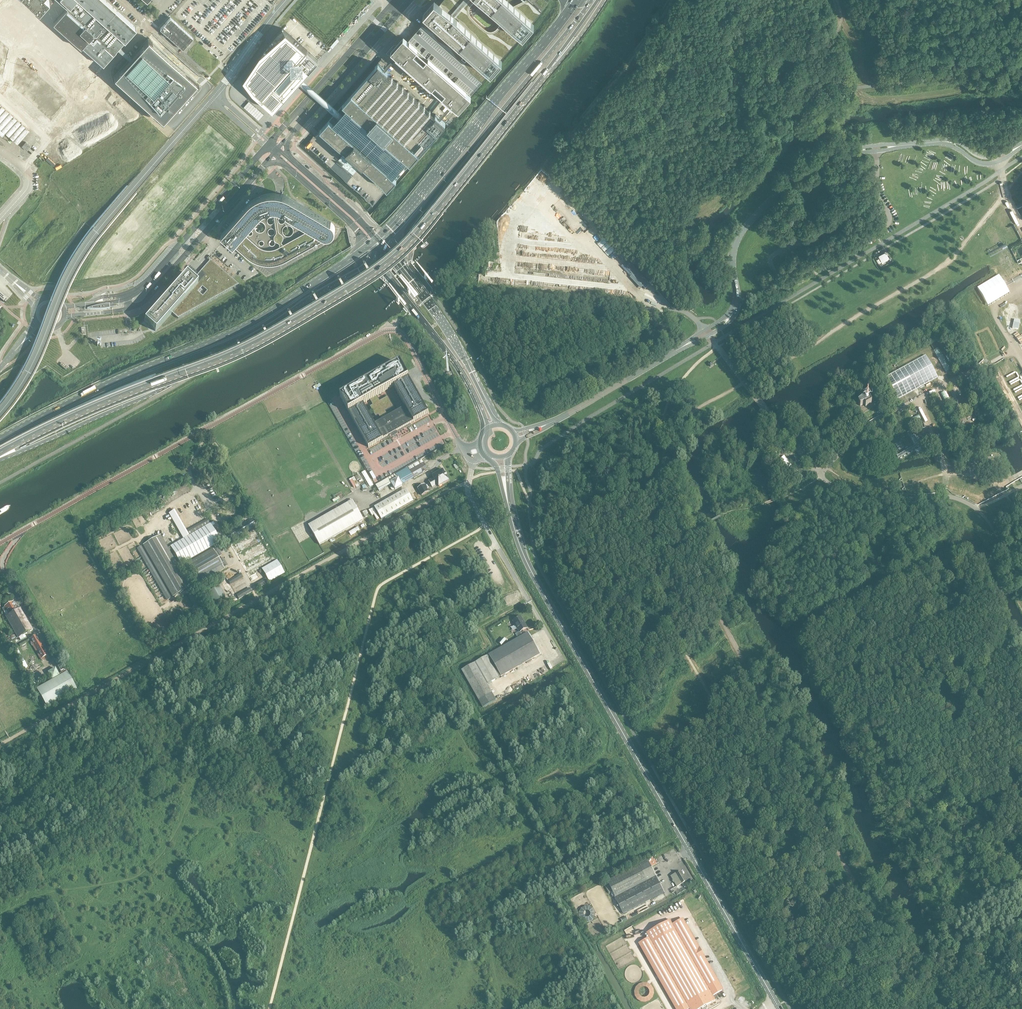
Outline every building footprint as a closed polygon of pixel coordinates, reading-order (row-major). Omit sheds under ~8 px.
[(39,8),(40,6),(44,9),(53,0),(30,0),(39,8)] [(106,0),(59,0),(67,7),(53,23),(80,48),(82,46),(83,46),(103,64),(116,50),(116,49),(124,40),(125,40),(136,27),(106,0)] [(440,4),(435,0),(434,0),(424,12),(429,16),(421,27),(483,82),(542,10),(548,3),(544,0),(443,0),(440,4)] [(193,38),(170,17),(160,29),(183,49),(193,38)] [(318,60),(307,50),(282,28),(265,48),(239,81),(273,110),(298,82),(300,80),(303,77),(318,60)] [(419,28),(408,41),(471,96),(482,82),(419,28)] [(114,76),(163,120),(177,104),(197,82),(148,38),(114,76)] [(335,112),(320,129),(354,159),(388,188),(444,124),(442,122),(455,108),(458,111),(471,96),(408,41),(404,38),(392,52),(448,102),(436,116),(387,73),(388,72),(378,63),(335,112)] [(132,56),(134,57),(135,56),(119,41),(117,43),(119,44),(132,56)] [(264,114),(249,101),(244,106),(259,120),(264,114)] [(18,143),(30,130),(0,104),(0,134),(2,136),(5,133),(4,132),(5,132),(18,143)] [(22,146),(26,150),(30,146),(26,142),(22,146)] [(332,222),(331,221),(290,197),(288,196),(286,195),(283,194),(280,194),(278,193),(275,193),(272,193),(270,193),(267,193),(264,194),(262,195),(259,196),(257,197),(254,198),(252,200),(250,202),(248,204),(221,234),(246,256),(249,258),(251,259),(253,261),(256,262),(258,263),(261,263),(263,264),(266,264),(269,264),(271,264),(274,264),(277,264),(279,263),(282,262),(284,261),(286,260),(331,235),(332,234),(333,233),(334,232),(334,231),(335,230),(335,228),(335,227),(335,225),(334,224),(333,223),(332,222)] [(186,274),(144,321),(156,331),(158,329),(172,313),(178,318),(239,285),(211,260),(201,271),(205,275),(198,283),(186,274)] [(636,271),(633,274),(644,284),(647,281),(636,271)] [(72,351),(77,356),(83,350),(77,345),(72,351)] [(389,435),(388,434),(394,430),(395,432),(398,430),(427,413),(403,372),(398,363),(366,382),(367,384),(361,387),(360,385),(338,398),(367,448),(389,435)] [(872,403),(870,400),(869,398),(867,395),(861,398),(862,400),(859,403),(860,406),(864,404),(865,406),(872,403)] [(408,467),(411,471),(424,463),(422,460),(408,467)] [(414,479),(428,471),(424,463),(411,471),(410,471),(413,478),(414,479)] [(398,477),(402,484),(413,478),(410,471),(407,467),(396,473),(398,477)] [(435,483),(436,485),(447,479),(441,469),(430,475),(432,477),(427,480),(430,486),(435,483)] [(371,487),(373,485),(365,471),(362,472),(371,487)] [(390,482),(398,477),(396,473),(387,478),(388,478),(376,485),(379,491),(382,489),(381,488),(391,483),(390,482)] [(350,479),(354,487),(359,485),(355,476),(350,479)] [(395,490),(403,485),(402,484),(398,477),(390,482),(391,483),(395,490)] [(223,488),(227,495),(235,490),(231,483),(223,488)] [(418,488),(422,495),(428,492),(424,485),(418,488)] [(406,489),(374,507),(382,519),(413,501),(406,489)] [(352,501),(309,525),(320,545),(363,520),(352,501)] [(188,530),(176,509),(169,513),(183,539),(190,535),(188,530)] [(229,541),(257,525),(252,514),(249,516),(251,519),(224,534),(229,541)] [(188,530),(190,535),(209,524),(206,519),(188,530)] [(170,546),(172,549),(181,565),(221,542),(210,523),(209,524),(190,535),(183,539),(170,546)] [(259,528),(230,544),(251,581),(264,574),(269,582),(285,573),(259,528)] [(143,544),(173,597),(190,587),(160,535),(143,544)] [(213,549),(187,564),(198,582),(224,568),(213,549)] [(241,573),(228,581),(230,584),(243,576),(241,573)] [(266,579),(253,586),(255,590),(268,582),(266,579)] [(238,600),(228,581),(222,584),(230,598),(233,603),(238,600)] [(219,585),(209,591),(214,602),(225,596),(219,585)] [(250,588),(237,596),(239,599),(251,592),(250,588)] [(32,630),(20,608),(18,605),(16,606),(13,602),(4,607),(2,609),(3,612),(6,610),(8,615),(6,616),(18,638),(32,630)] [(521,616),(512,621),(519,632),(516,634),(518,638),(525,634),(523,630),(526,628),(523,622),(523,621),(521,616)] [(488,655),(501,676),(540,654),(528,632),(525,634),(518,638),(488,655)] [(43,661),(49,658),(36,635),(29,639),(41,661),(42,660),(43,661)] [(486,656),(461,670),(483,708),(496,700),(487,685),(498,678),(499,678),(486,656)] [(37,689),(47,707),(77,690),(67,672),(37,689)] [(648,861),(647,860),(606,881),(623,914),(664,893),(655,875),(655,876),(647,861),(648,861)] [(681,871),(676,874),(675,873),(671,876),(673,880),(672,880),(673,882),(674,882),(677,887),(682,883),(684,887),(688,885),(681,871)] [(577,910),(584,924),(598,917),(591,903),(577,910)] [(698,947),(682,919),(672,924),(670,920),(646,933),(649,937),(639,943),(677,1008),(699,1008),(715,1000),(713,996),(722,990),(703,957),(704,957),(699,947),(698,947)] [(654,983),(637,982),(635,1000),(653,1001),(654,983)]
